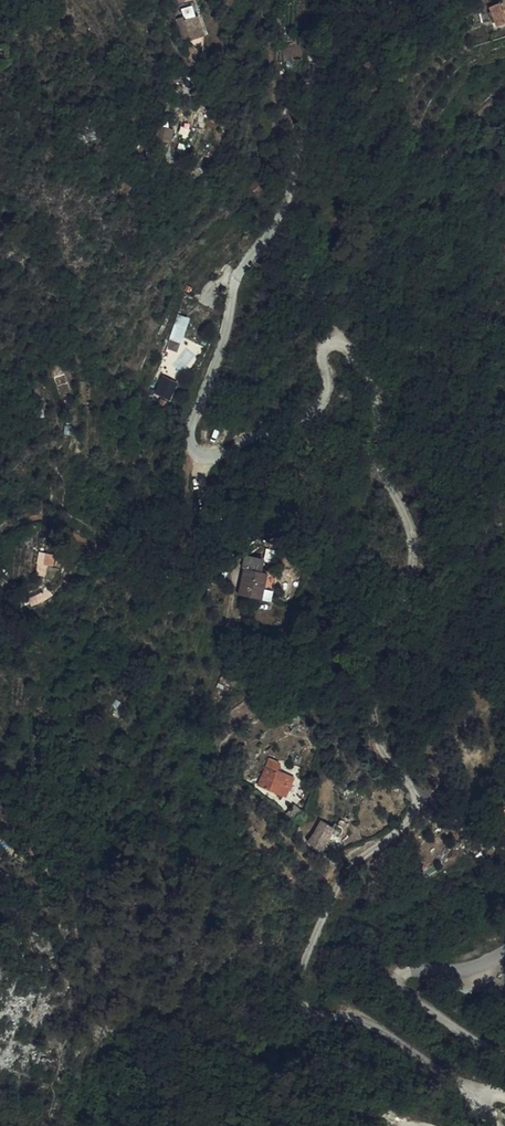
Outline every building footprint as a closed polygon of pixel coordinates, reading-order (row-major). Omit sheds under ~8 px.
[(203,5),(202,0),(189,0),(192,9),(193,8),(203,5)] [(211,27),(203,5),(193,8),(200,31),(211,27)] [(11,41),(2,43),(7,58),(15,57),(11,41)] [(179,57),(172,58),(179,72),(186,72),(179,57)] [(167,135),(175,136),(176,128),(181,124),(169,122),(167,135)] [(264,186),(271,180),(272,178),(263,169),(254,176),(257,180),(264,186)] [(253,193),(254,195),(264,186),(257,180),(248,188),(253,193)] [(164,383),(176,389),(183,375),(171,369),(164,383)] [(44,556),(40,567),(51,571),(55,560),(44,556)] [(260,573),(263,563),(252,560),(242,600),(270,608),(278,578),(260,573)] [(273,761),(264,756),(259,765),(268,770),(270,767),(273,761)] [(286,776),(270,767),(268,770),(259,765),(250,781),(276,796),(286,776)] [(490,814),(497,832),(504,833),(504,817),(490,814)] [(309,832),(304,842),(318,850),(324,839),(331,825),(317,818),(309,832)]
